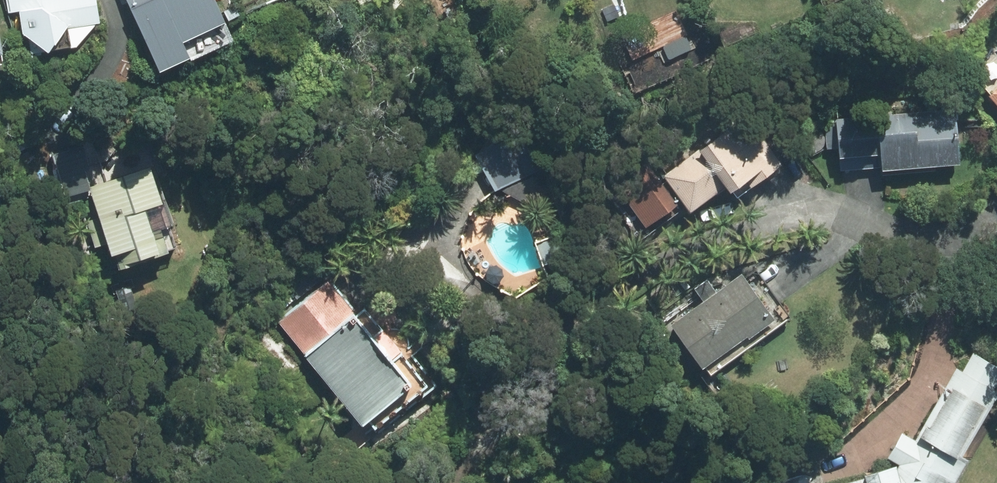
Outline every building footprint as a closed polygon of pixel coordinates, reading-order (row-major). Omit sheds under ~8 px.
[(11,12),(26,10),(31,51),(71,46),(68,27),(103,22),(100,0),(9,0),(11,12)] [(177,0),(128,0),(140,24),(158,14),(156,11),(177,0)] [(718,21),(711,24),(721,47),(758,31),(754,22),(718,21)] [(986,97),(996,110),(996,87),(986,97)] [(723,129),(661,177),(688,212),(721,187),(726,193),(731,190),(737,197),(780,165),(744,117),(741,119),(730,105),(715,117),(723,129)] [(887,110),(832,115),(838,173),(878,169),(879,171),(957,164),(952,109),(888,116),(887,110)] [(474,155),(492,190),(543,165),(526,130),(474,155)] [(152,204),(170,198),(158,162),(95,184),(81,145),(55,154),(70,195),(96,187),(124,267),(177,249),(170,229),(161,232),(152,204)] [(663,185),(653,190),(660,201),(670,194),(663,185)] [(552,240),(533,247),(540,265),(559,258),(552,240)] [(701,302),(667,326),(698,370),(702,367),(708,376),(788,319),(753,269),(741,278),(739,275),(713,292),(705,280),(692,290),(701,302)] [(277,322),(303,354),(300,356),(356,426),(363,420),(370,429),(423,387),(362,311),(356,316),(328,281),(277,322)] [(117,290),(126,313),(140,307),(130,285),(117,290)] [(917,439),(958,462),(996,394),(990,391),(996,379),(996,369),(972,355),(961,375),(955,371),(917,439)] [(861,476),(861,479),(847,482),(953,482),(961,469),(900,435),(886,460),(896,466),(861,476)]
